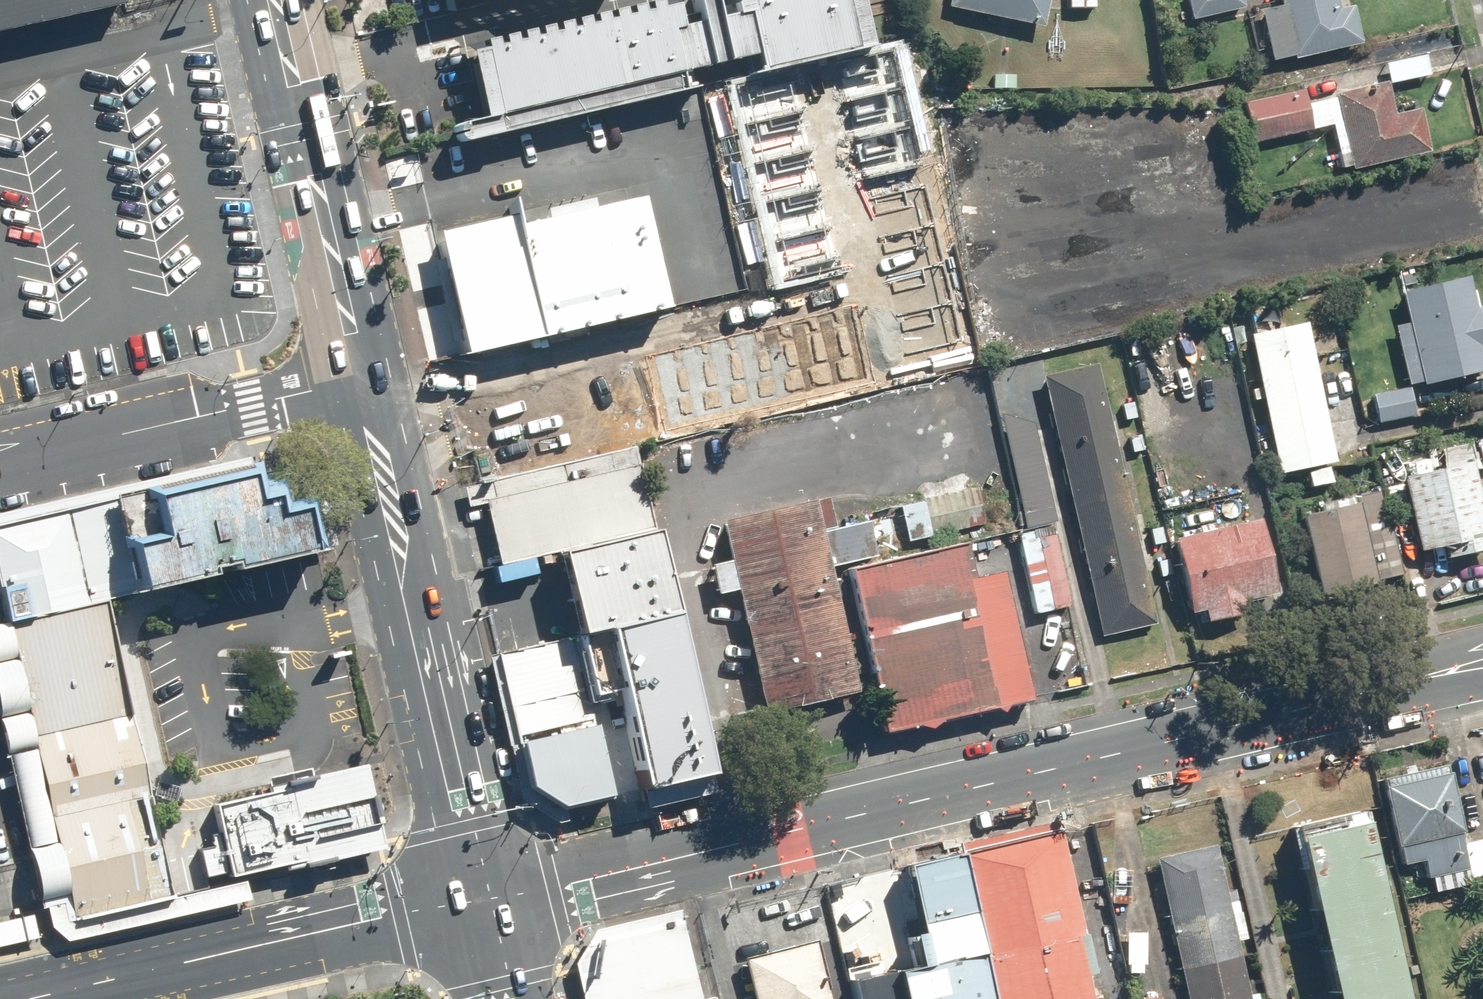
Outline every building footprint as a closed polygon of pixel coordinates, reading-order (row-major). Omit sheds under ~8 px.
[(118,4),(117,0),(0,0),(0,31),(118,4)] [(460,143),(680,91),(676,75),(747,58),(751,75),(864,48),(853,0),(728,0),(731,15),(698,24),(676,28),(669,0),(662,0),(461,47),(478,119),(454,125),(447,132),(450,140),(460,143)] [(946,8),(1043,25),(1047,0),(948,0),(946,8)] [(1066,9),(1092,10),(1092,0),(1066,0),(1066,9)] [(1191,22),(1244,8),(1242,0),(1185,0),(1191,22)] [(1280,4),(1259,9),(1272,60),(1290,56),(1292,62),(1359,46),(1347,0),(1279,0),(1280,4)] [(1422,56),(1382,65),(1387,86),(1427,77),(1422,56)] [(1384,85),(1333,97),(1350,169),(1427,150),(1416,108),(1391,114),(1384,85)] [(1302,89),(1240,104),(1250,145),(1312,130),(1302,89)] [(619,188),(420,234),(450,361),(649,315),(619,188)] [(1482,370),(1482,359),(1480,350),(1482,349),(1482,308),(1473,311),(1463,276),(1398,294),(1406,322),(1391,326),(1408,386),(1417,384),(1418,387),(1482,370)] [(1305,323),(1246,335),(1276,477),(1335,465),(1305,323)] [(1091,362),(1040,373),(1097,637),(1148,626),(1091,362)] [(1409,390),(1372,397),(1377,424),(1414,416),(1409,390)] [(1475,446),(1481,471),(1482,471),(1482,444),(1475,446)] [(632,447),(474,484),(494,566),(550,553),(652,529),(632,447)] [(1401,481),(1419,552),(1482,536),(1482,511),(1472,464),(1401,481)] [(4,626),(99,604),(123,598),(318,554),(306,502),(286,506),(279,479),(256,484),(252,467),(0,525),(0,609),(4,626)] [(1377,492),(1299,511),(1320,597),(1398,578),(1377,492)] [(808,500),(715,521),(760,715),(854,693),(808,500)] [(1047,523),(1014,530),(1034,614),(1066,607),(1047,523)] [(1258,524),(1173,543),(1189,616),(1203,613),(1206,626),(1249,617),(1246,603),(1274,596),(1258,524)] [(672,614),(652,529),(550,553),(570,637),(600,630),(672,614)] [(881,732),(1033,697),(1003,571),(852,606),(881,732)] [(71,918),(167,897),(105,630),(99,604),(4,626),(71,918)] [(703,747),(672,614),(600,630),(631,764),(703,747)] [(604,798),(566,638),(496,655),(525,788),(557,810),(604,798)] [(1419,861),(1423,880),(1467,870),(1444,761),(1379,775),(1397,865),(1419,861)] [(271,790),(213,802),(228,872),(376,842),(359,762),(311,772),(309,763),(267,771),(271,790)] [(1293,826),(1330,998),(1402,998),(1361,811),(1293,826)] [(975,956),(986,998),(1086,998),(1070,937),(1082,934),(1055,831),(950,857),(975,956)] [(1149,860),(1183,998),(1246,998),(1208,845),(1149,860)] [(975,956),(950,857),(900,870),(915,930),(900,933),(910,973),(844,989),(846,998),(986,998),(975,956)] [(0,917),(0,939),(35,930),(30,910),(0,917)] [(675,915),(599,931),(578,964),(583,998),(696,998),(675,915)] [(1146,933),(1125,932),(1123,964),(1127,964),(1127,973),(1141,974),(1141,965),(1145,965),(1146,933)] [(752,998),(826,998),(811,941),(742,958),(752,998)]
